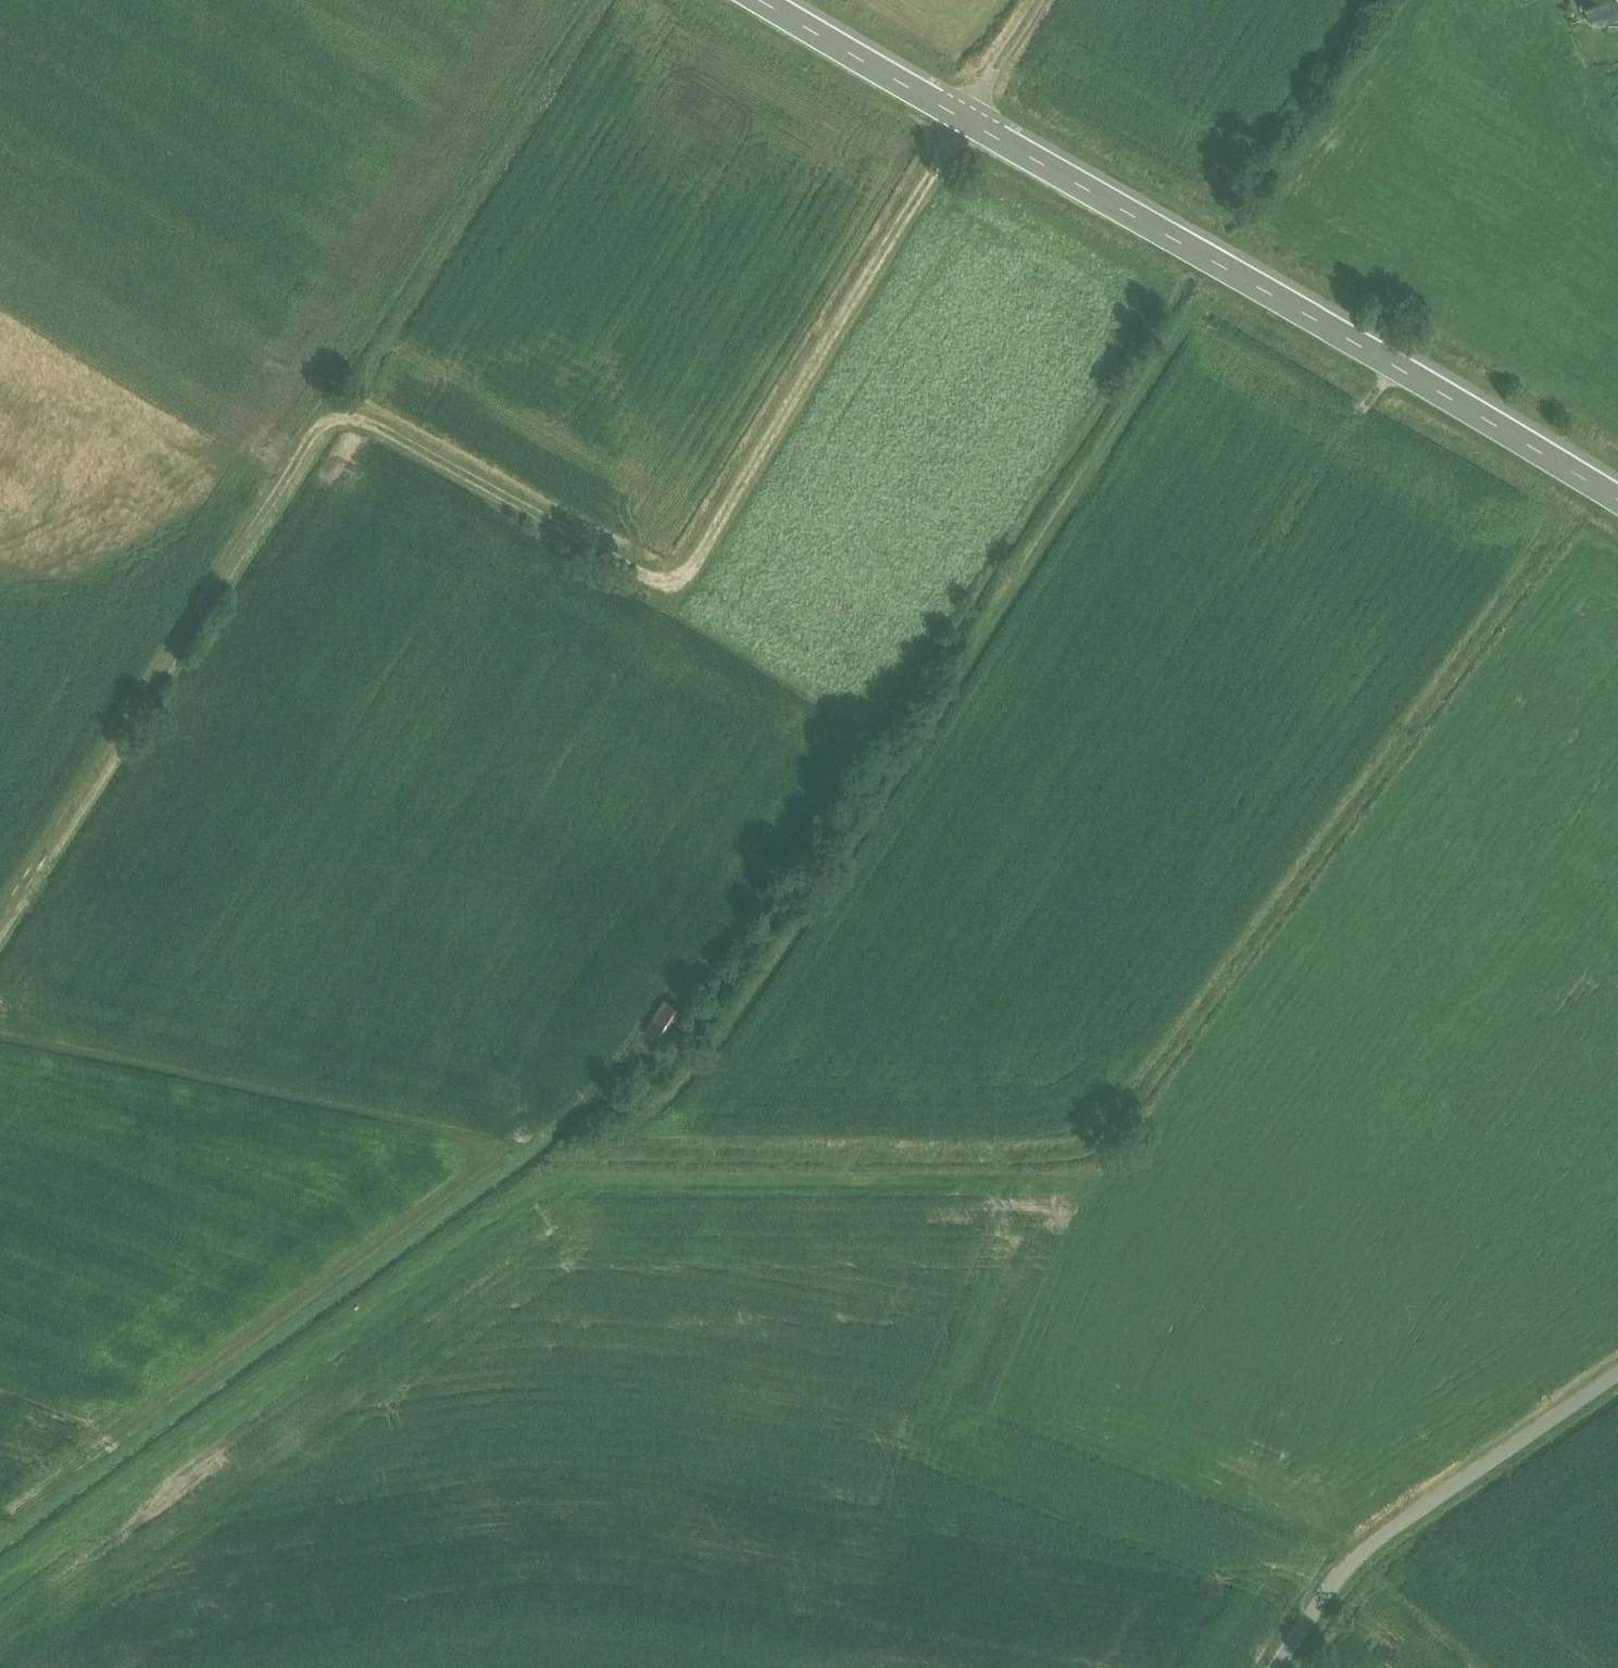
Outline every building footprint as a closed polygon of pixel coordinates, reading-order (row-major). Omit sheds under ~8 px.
[(1592,20),(1617,12),(1617,0),(1585,0),(1592,20)] [(656,1025),(675,1032),(686,999),(668,993),(656,1025)]
